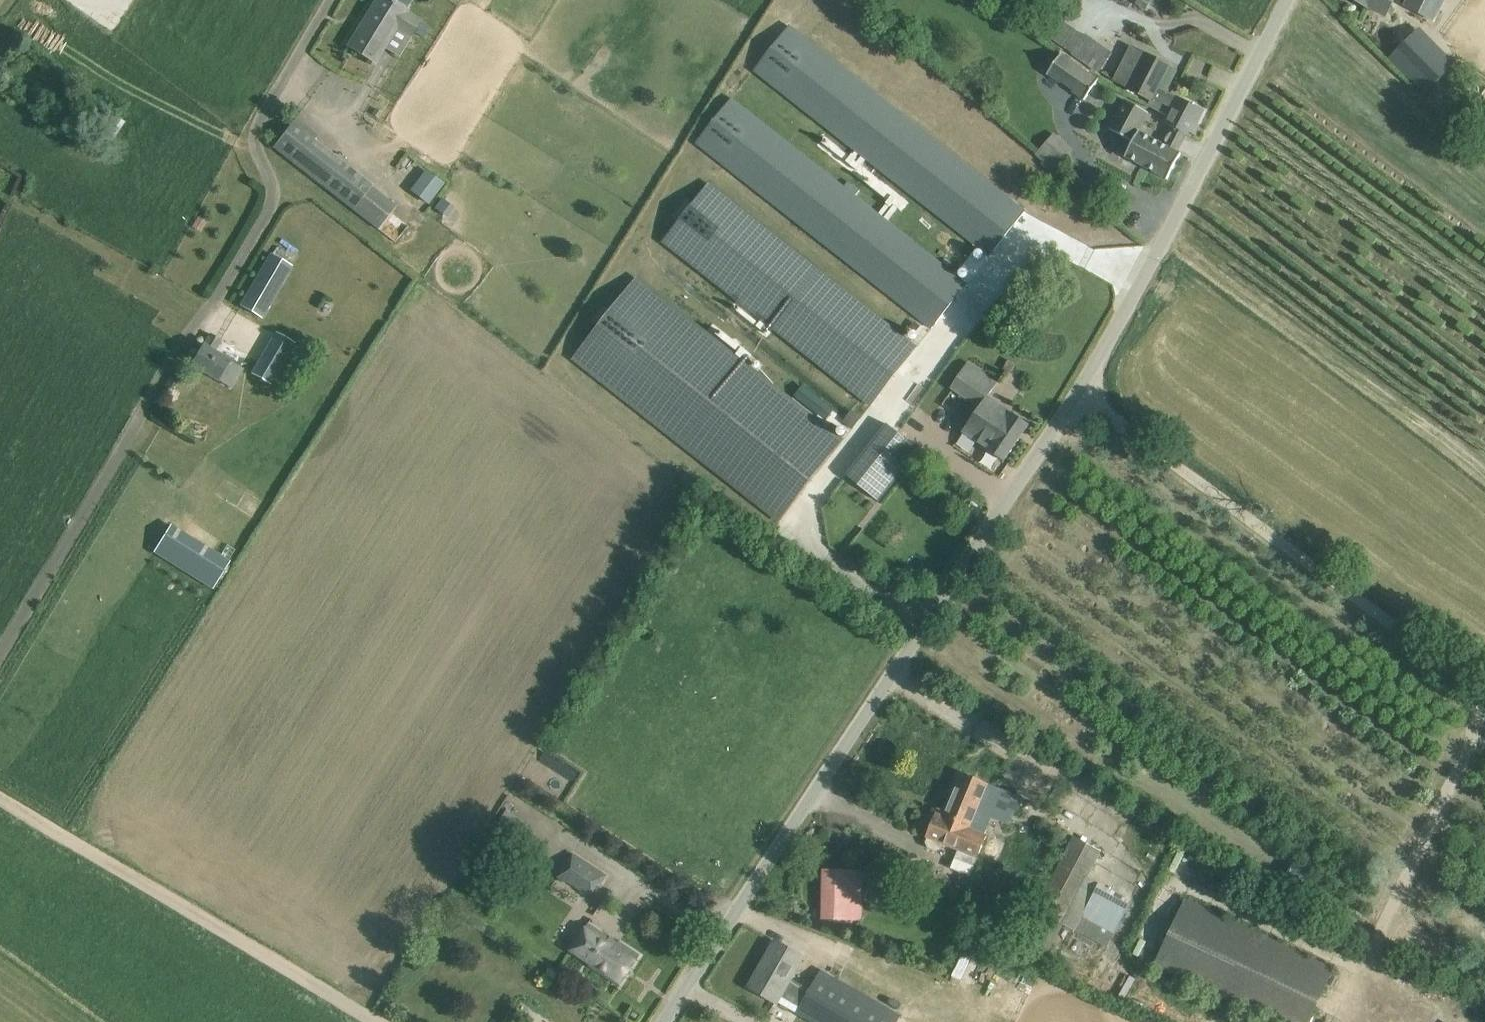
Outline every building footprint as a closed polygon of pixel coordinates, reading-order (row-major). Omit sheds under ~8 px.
[(391,0),(377,0),(348,46),(374,62),(396,27),(410,36),(420,20),(405,11),(407,9),(391,0)] [(1368,7),(1368,6),(1386,15),(1394,0),(1354,0),(1368,7)] [(1404,6),(1434,21),(1445,0),(1407,0),(1404,6)] [(422,22),(415,32),(423,37),(429,27),(422,22)] [(1026,211),(1010,199),(790,25),(755,70),(867,158),(862,163),(874,173),(878,167),(990,256),(1026,211)] [(1416,30),(1392,56),(1425,90),(1450,67),(1416,30)] [(1113,53),(1086,34),(1074,54),(1099,73),(1113,53)] [(1170,64),(1147,52),(1131,44),(1114,79),(1129,87),(1128,89),(1151,101),(1148,105),(1160,111),(1158,115),(1166,119),(1164,121),(1191,136),(1205,109),(1159,86),(1170,64)] [(1099,78),(1063,53),(1048,76),(1084,100),(1099,78)] [(932,328),(968,284),(856,195),(860,190),(848,181),(844,186),(733,98),(697,143),(932,328)] [(1181,153),(1140,131),(1149,113),(1125,100),(1110,128),(1133,141),(1125,156),(1168,179),(1181,153)] [(376,108),(373,113),(379,118),(382,113),(376,108)] [(320,137),(295,118),(273,146),(379,229),(396,205),(372,186),(373,185),(318,140),(320,137)] [(1074,149),(1054,133),(1036,154),(1056,170),(1074,149)] [(426,171),(412,191),(429,203),(443,184),(426,171)] [(710,182),(662,242),(755,315),(751,322),(758,327),(762,320),(872,405),(918,345),(710,182)] [(271,254),(241,305),(262,317),(292,266),(271,254)] [(844,441),(637,278),(573,358),(780,521),(844,441)] [(203,344),(191,364),(209,374),(218,380),(218,379),(232,387),(243,369),(229,360),(230,360),(214,350),(221,339),(211,334),(204,345),(203,344)] [(998,382),(975,366),(986,351),(975,343),(964,359),(969,362),(952,386),(981,406),(963,431),(989,448),(988,449),(1004,461),(1029,424),(1007,409),(1009,406),(1007,405),(1006,408),(989,396),(998,382)] [(283,363),(264,352),(252,373),(256,375),(262,365),(277,374),(283,363)] [(888,423),(847,474),(880,501),(921,450),(888,423)] [(171,524),(154,552),(213,588),(230,561),(171,524)] [(999,789),(961,772),(944,811),(944,812),(957,818),(956,820),(966,824),(965,826),(982,834),(990,815),(1009,823),(1020,796),(1000,788),(999,789)] [(944,812),(944,811),(939,809),(928,836),(928,837),(926,842),(928,848),(936,851),(942,849),(944,845),(958,850),(950,868),(969,875),(976,856),(978,857),(987,835),(983,833),(982,834),(965,826),(966,824),(956,820),(957,818),(944,812)] [(1101,850),(1075,836),(1019,942),(1045,956),(1101,850)] [(574,853),(559,876),(592,898),(607,875),(574,853)] [(863,871),(825,870),(823,918),(862,919),(863,871)] [(1106,949),(1131,905),(1111,894),(1113,890),(1101,884),(1099,888),(1096,887),(1073,931),(1106,949)] [(1155,963),(1280,1021),(1309,1021),(1333,969),(1185,900),(1155,963)] [(590,965),(620,985),(640,955),(619,941),(618,943),(589,923),(571,951),(591,964),(590,965)] [(793,951),(776,941),(750,986),(777,1002),(781,995),(801,1007),(797,1014),(812,1021),(894,1021),(898,1014),(822,970),(811,989),(791,978),(803,957),(793,951)]
